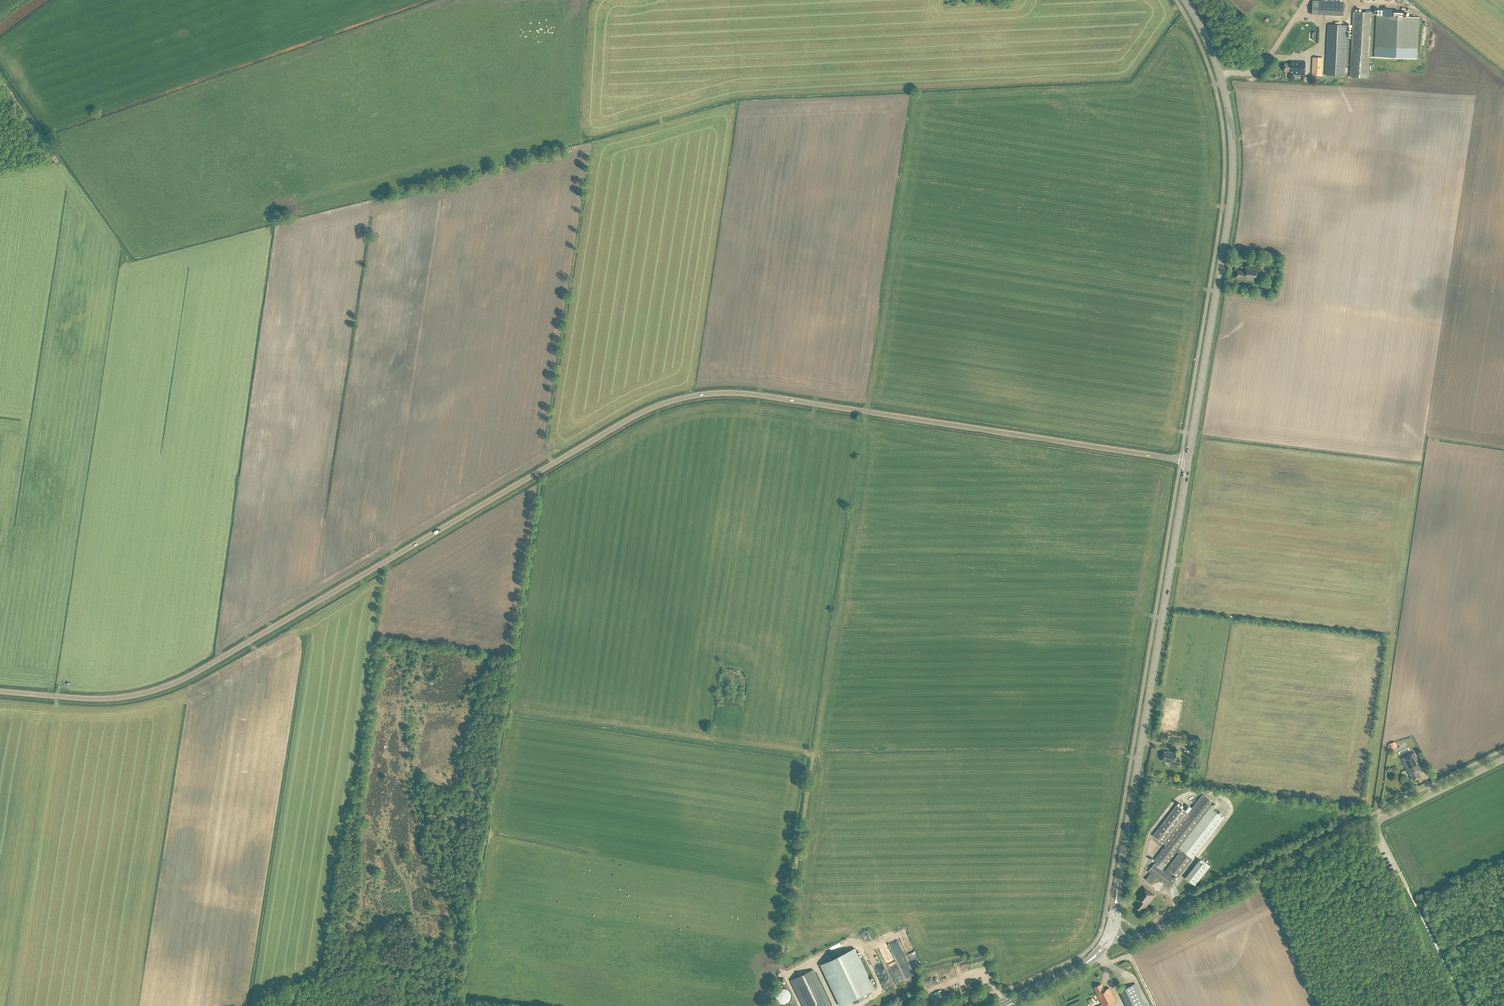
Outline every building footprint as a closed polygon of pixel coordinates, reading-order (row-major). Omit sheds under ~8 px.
[(1342,16),(1343,2),(1318,1),(1317,14),(1342,16)] [(1349,77),(1368,78),(1372,13),(1353,12),(1349,77)] [(1375,47),(1417,49),(1419,18),(1404,17),(1404,13),(1391,12),(1391,16),(1376,15),(1375,47)] [(1341,23),(1335,22),(1335,26),(1328,25),(1325,75),(1344,76),(1347,26),(1340,26),(1341,23)] [(1322,76),(1323,58),(1312,57),(1311,76),(1322,76)] [(1284,71),(1290,72),(1290,75),(1305,75),(1305,62),(1291,61),(1291,64),(1284,63),(1284,71)] [(1236,278),(1242,279),(1241,280),(1257,283),(1259,269),(1246,266),(1245,271),(1237,270),(1236,278)] [(1397,747),(1399,752),(1407,749),(1405,744),(1397,747)] [(1164,752),(1162,761),(1171,762),(1171,764),(1180,766),(1181,759),(1176,758),(1177,753),(1167,751),(1167,752),(1164,752)] [(1414,753),(1401,759),(1410,775),(1413,780),(1420,776),(1417,770),(1421,768),(1414,753)] [(1156,860),(1154,863),(1148,871),(1150,873),(1146,879),(1151,883),(1156,877),(1170,888),(1176,880),(1174,878),(1176,875),(1178,877),(1193,858),(1198,852),(1224,818),(1214,810),(1216,808),(1212,805),(1214,803),(1204,795),(1202,795),(1188,813),(1177,804),(1152,835),(1165,845),(1154,859),(1156,860)] [(1209,868),(1199,861),(1186,878),(1195,885),(1209,868)] [(1138,901),(1134,907),(1141,912),(1144,908),(1145,908),(1155,895),(1144,886),(1134,898),(1138,901)] [(863,932),(865,938),(871,934),(869,929),(863,932)] [(916,948),(910,937),(903,940),(902,937),(898,939),(901,944),(903,942),(906,948),(908,953),(916,948)] [(820,965),(839,1005),(875,989),(856,948),(820,965)] [(813,969),(790,980),(803,1005),(830,1005),(813,969)] [(1122,989),(1131,1005),(1143,1005),(1146,1005),(1135,983),(1122,989)] [(1109,987),(1104,990),(1101,984),(1094,987),(1098,993),(1096,994),(1102,1005),(1099,1005),(1097,1005),(1104,1005),(1116,1000),(1109,987)] [(787,989),(785,988),(783,988),(780,988),(778,989),(776,991),(775,993),(775,996),(775,998),(776,1000),(778,1002),(780,1003),(783,1004),(785,1003),(787,1002),(789,1000),(790,998),(790,996),(790,993),(789,991),(787,989)] [(1122,989),(1119,991),(1127,1005),(1131,1005),(1122,989)]
